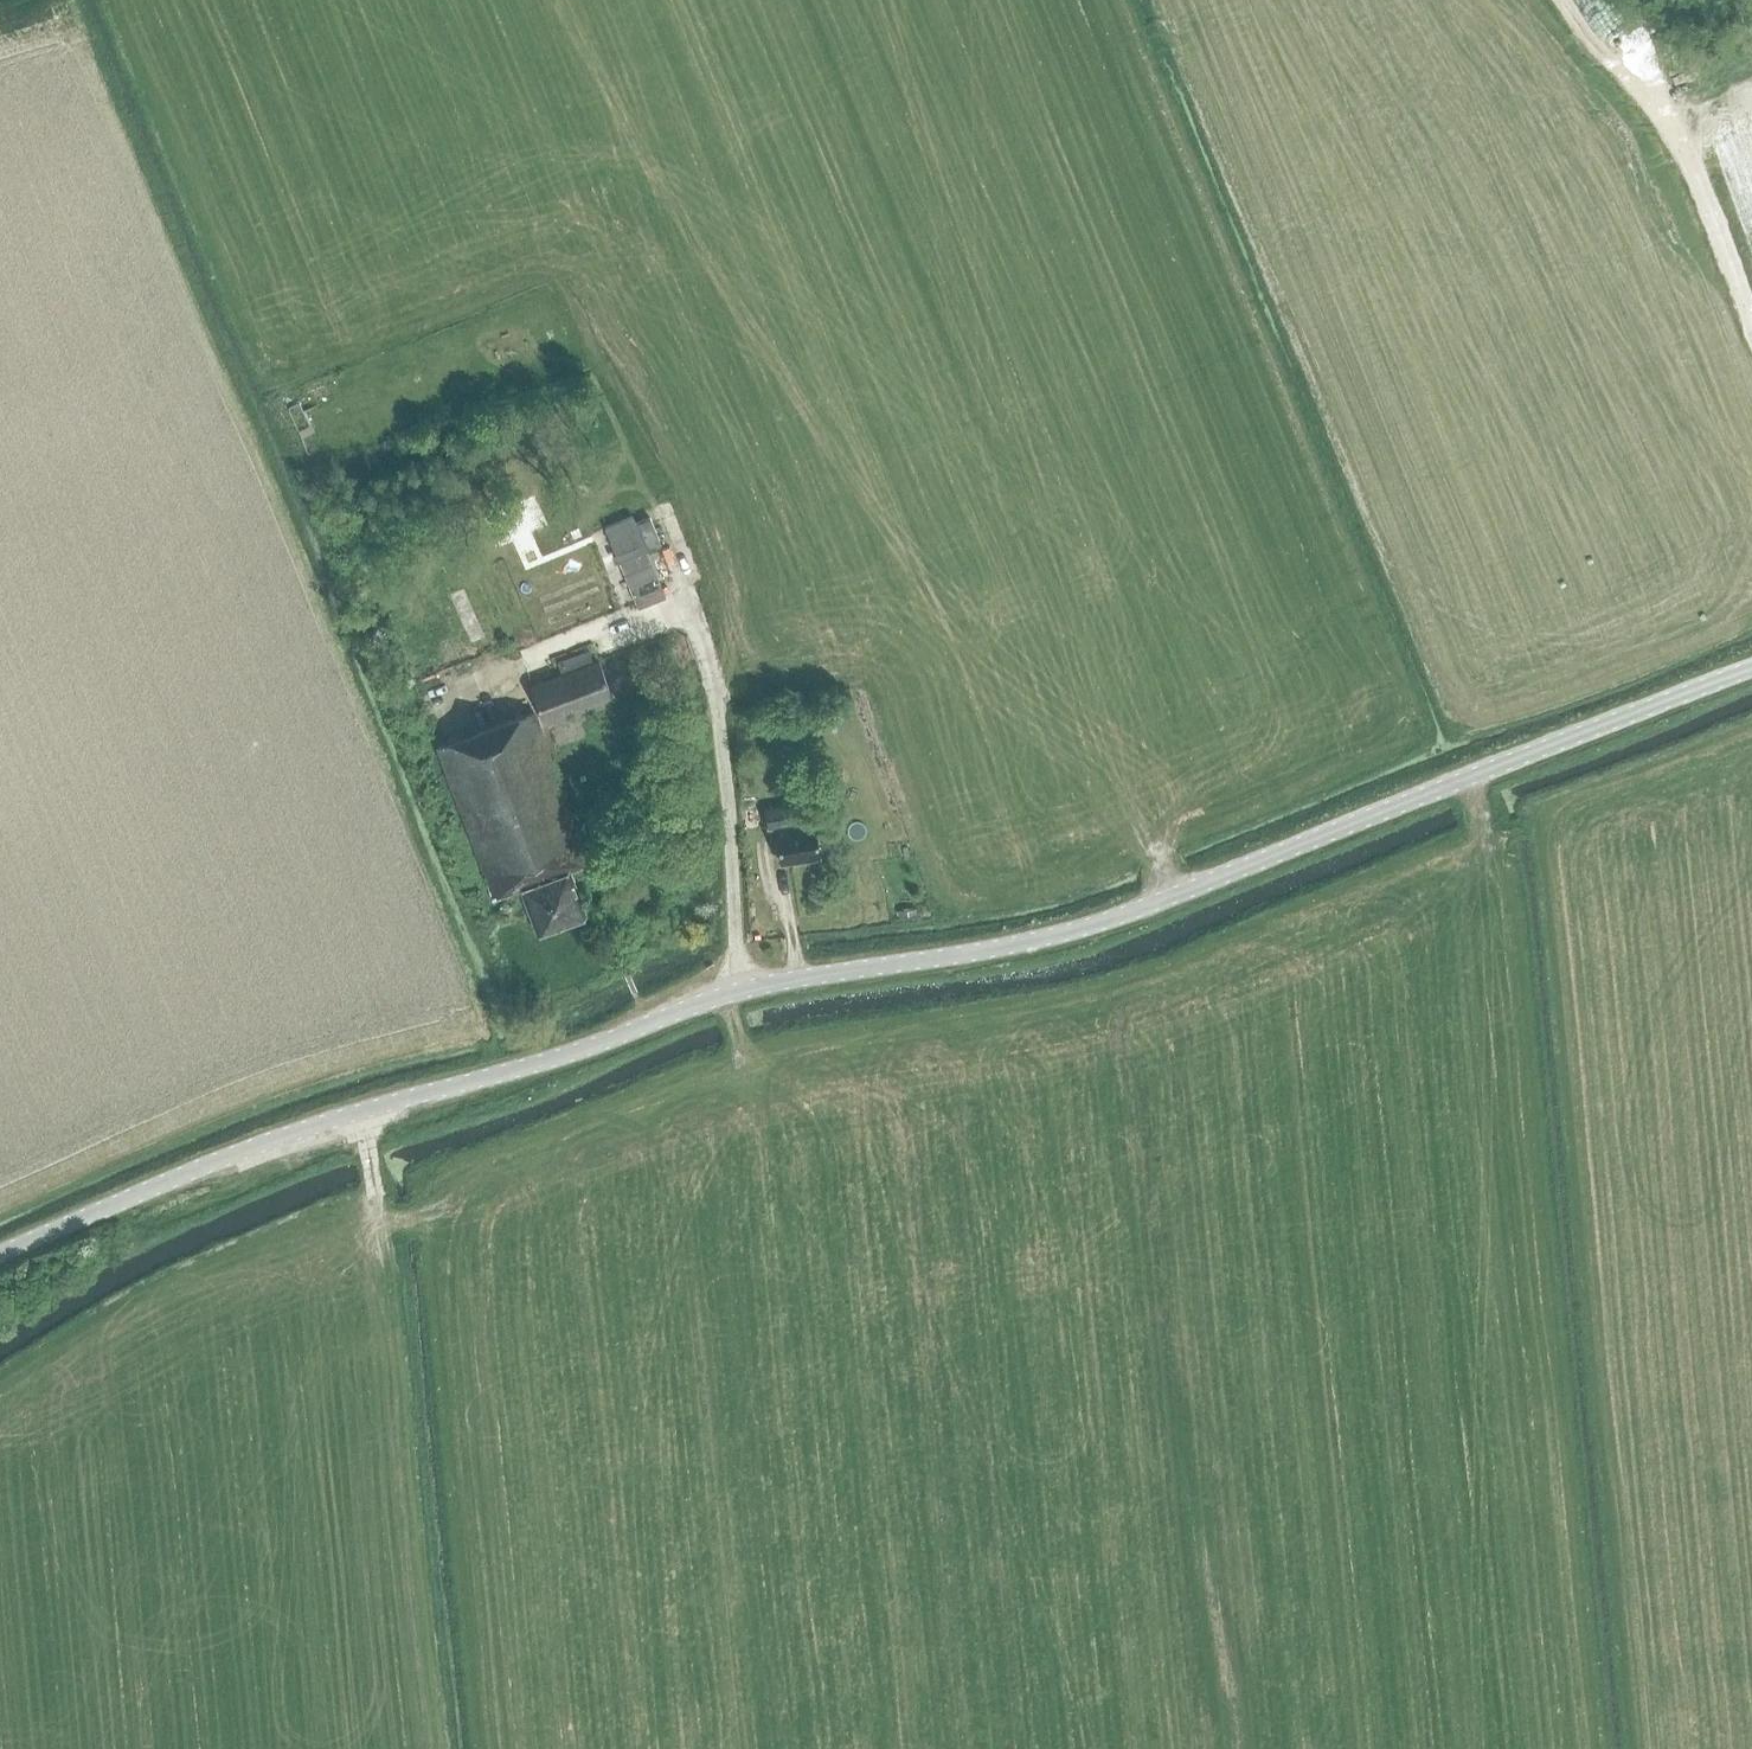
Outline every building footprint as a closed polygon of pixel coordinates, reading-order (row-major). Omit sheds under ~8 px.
[(631,516),(605,527),(616,553),(613,555),(616,562),(619,561),(639,608),(666,596),(646,549),(647,549),(661,543),(649,516),(634,522),(631,516)] [(598,659),(530,684),(545,724),(613,699),(598,659)] [(590,862),(533,710),(436,746),(492,898),(523,887),(572,869),(590,862)] [(781,862),(819,856),(814,824),(801,826),(800,822),(794,823),(791,804),(763,808),(767,827),(775,826),(781,862)] [(580,893),(572,869),(523,887),(539,931),(552,926),(555,922),(582,911),(576,894),(580,893)]
